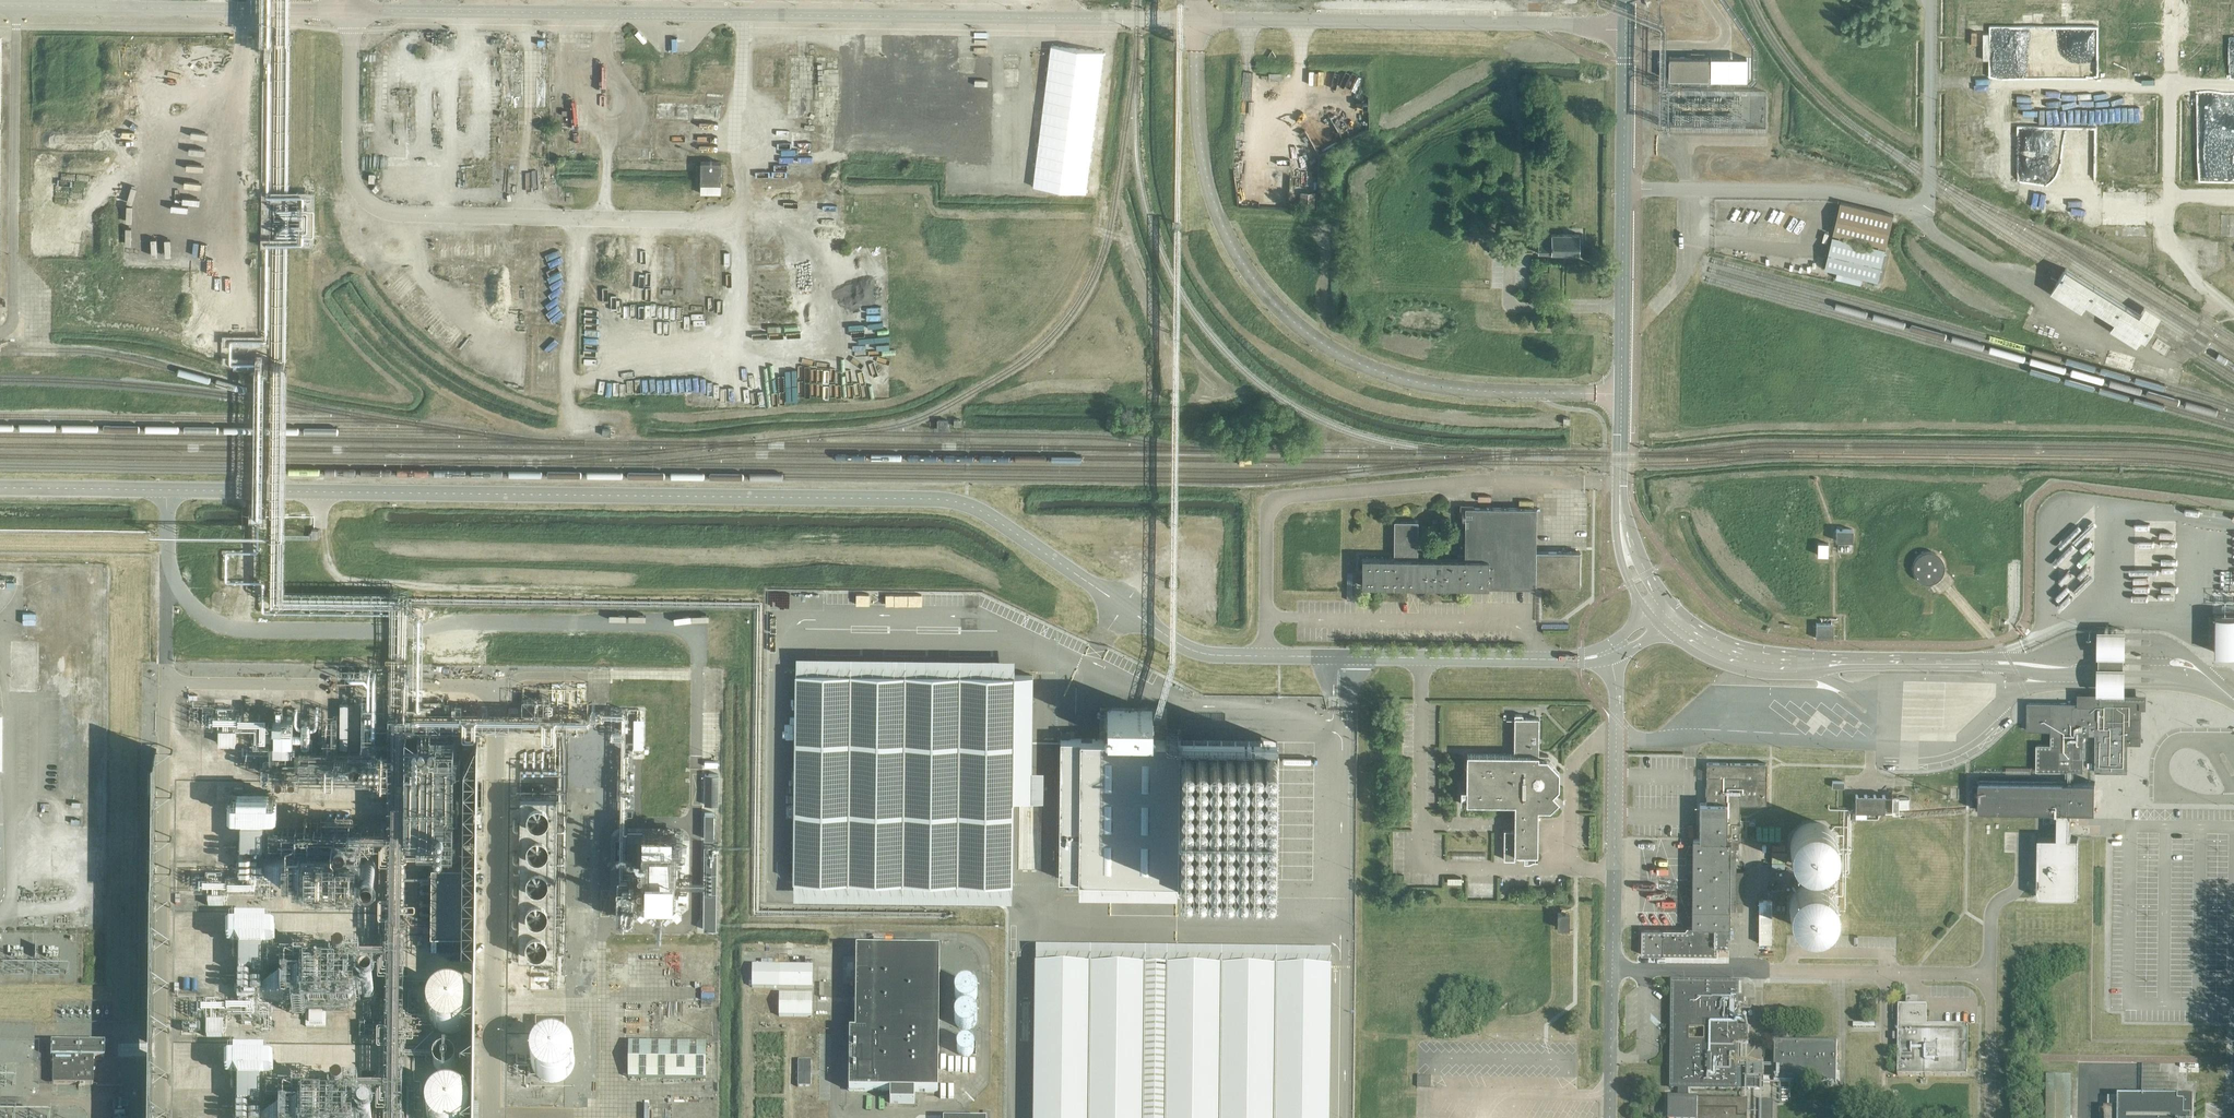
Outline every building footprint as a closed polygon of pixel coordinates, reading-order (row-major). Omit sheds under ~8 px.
[(815,99),(817,51),(793,50),(792,99),(815,99)] [(994,54),(963,52),(961,99),(992,100),(994,54)] [(1668,57),(1668,79),(1708,79),(1708,57),(1668,57)] [(1282,79),(1283,70),(1271,70),(1270,79),(1282,79)] [(647,100),(657,101),(658,91),(648,90),(647,100)] [(676,109),(676,100),(676,91),(663,91),(663,109),(676,109)] [(475,109),(489,109),(489,96),(475,97),(475,109)] [(703,109),(704,97),(682,96),(682,108),(703,109)] [(708,108),(723,110),(724,99),(709,97),(708,108)] [(1038,97),(1038,106),(1051,105),(1051,97),(1038,97)] [(976,111),(976,101),(963,101),(963,112),(976,111)] [(1053,106),(1038,106),(1036,163),(1052,164),(1053,106)] [(1060,109),(1059,145),(1073,145),(1073,116),(1092,116),(1092,106),(1079,106),(1079,110),(1060,109)] [(709,121),(726,122),(727,113),(710,112),(709,121)] [(721,162),(700,161),(700,193),(720,193),(721,162)] [(1306,202),(1317,205),(1321,190),(1310,187),(1306,202)] [(1269,189),(1268,202),(1284,203),(1285,190),(1269,189)] [(1837,235),(1885,247),(1893,215),(1840,202),(1832,234),(1834,235),(1834,237),(1832,236),(1824,269),(1877,281),(1885,249),(1836,238),(1837,235)] [(1795,226),(1790,240),(1798,243),(1802,228),(1795,226)] [(1551,234),(1550,235),(1537,235),(1537,253),(1579,254),(1579,234),(1551,234)] [(567,298),(567,239),(551,239),(551,298),(567,298)] [(669,240),(669,259),(681,259),(681,240),(669,240)] [(2145,340),(2155,324),(2065,268),(2051,292),(2081,311),(2086,303),(2115,321),(2110,328),(2136,345),(2141,337),(2145,340)] [(681,269),(665,270),(666,283),(681,283),(681,269)] [(880,276),(879,285),(893,285),(893,277),(880,276)] [(592,290),(592,281),(584,281),(585,300),(598,300),(598,289),(592,290)] [(630,284),(630,299),(646,300),(647,285),(630,284)] [(648,300),(660,300),(660,285),(648,285),(648,300)] [(811,315),(828,315),(828,301),(811,301),(811,315)] [(541,334),(565,335),(566,319),(541,318),(541,334)] [(881,359),(881,367),(894,367),(894,359),(881,359)] [(947,429),(947,420),(937,420),(937,429),(947,429)] [(1535,586),(1579,586),(1580,551),(1536,551),(1536,508),(1465,507),(1464,559),(1417,558),(1418,521),(1394,521),(1393,558),(1361,558),(1361,586),(1464,587),(1535,588),(1535,586)] [(1855,526),(1839,525),(1838,540),(1854,541),(1855,526)] [(1832,551),(1832,538),(1821,538),(1821,551),(1832,551)] [(1943,569),(1944,566),(1943,563),(1943,560),(1941,557),(1939,555),(1937,553),(1934,551),(1932,550),(1929,550),(1925,550),(1922,551),(1919,552),(1917,554),(1914,557),(1913,559),(1912,562),(1912,566),(1912,569),(1913,572),(1914,574),(1916,577),(1918,579),(1921,580),(1924,582),(1927,582),(1930,582),(1933,581),(1936,580),(1938,578),(1941,575),(1942,572),(1943,569)] [(2137,579),(2166,580),(2166,572),(2138,571),(2137,579)] [(2148,596),(2166,596),(2167,582),(2148,582),(2148,596)] [(2223,605),(2222,644),(2233,644),(2233,605),(2223,605)] [(1818,634),(1837,634),(1837,622),(1818,622),(1818,634)] [(2098,632),(2097,660),(2099,660),(2124,661),(2126,661),(2126,632),(2108,632),(2098,632)] [(2099,660),(2099,669),(2124,670),(2124,661),(2099,660)] [(2099,669),(2097,669),(2097,698),(2126,699),(2126,670),(2124,670),(2099,669)] [(850,676),(795,676),(792,886),(847,886),(850,676)] [(905,676),(850,676),(847,886),(903,886),(905,676)] [(960,676),(905,676),(903,886),(958,886),(960,676)] [(1015,676),(960,676),(958,886),(1013,886),(1015,676)] [(2065,771),(2065,782),(2070,782),(2070,771),(2082,771),(2083,735),(2094,735),(2094,772),(2122,772),(2123,744),(2140,744),(2141,699),(2126,699),(2097,698),(2086,698),(2085,703),(2026,703),(2026,730),(2050,730),(2049,744),(2036,744),(2035,771),(2065,771)] [(1466,801),(1466,803),(1516,804),(1516,813),(1514,813),(1514,829),(1504,829),(1503,859),(1514,859),(1514,854),(1523,854),(1523,859),(1537,859),(1534,859),(1535,854),(1537,854),(1537,809),(1549,809),(1559,800),(1553,793),(1558,788),(1559,770),(1553,764),(1554,763),(1550,759),(1551,758),(1548,754),(1538,754),(1539,718),(1522,717),(1522,714),(1514,714),(1513,754),(1466,753),(1466,789),(1460,789),(1460,803),(1461,803),(1461,801),(1466,801)] [(1277,743),(1178,743),(1060,743),(1058,882),(1176,882),(1275,883),(1277,743)] [(1766,763),(1706,763),(1706,803),(1699,803),(1699,839),(1692,839),(1691,927),(1687,927),(1687,930),(1641,929),(1640,954),(1717,955),(1717,945),(1729,945),(1729,910),(1735,910),(1736,848),(1730,848),(1730,840),(1739,841),(1739,804),(1766,805),(1766,763)] [(1978,785),(1972,785),(1971,806),(1977,806),(1978,811),(2057,812),(2071,812),(2094,812),(2094,782),(2070,782),(2065,782),(1978,781),(1978,785)] [(559,791),(528,790),(525,951),(557,951),(559,791)] [(1884,794),(1855,794),(1855,811),(1884,811),(1884,794)] [(1908,797),(1898,797),(1898,807),(1908,807),(1908,797)] [(2071,812),(2057,812),(2057,837),(2038,837),(2037,897),(2077,897),(2078,838),(2071,838),(2071,812)] [(1791,858),(1794,864),(1800,869),(1808,873),(1815,873),(1823,871),(1830,867),(1835,861),(1837,854),(1838,847),(1836,840),(1832,833),(1826,829),(1819,826),(1812,825),(1805,827),(1798,830),(1793,836),(1790,843),(1789,850),(1791,858)] [(1668,862),(1668,847),(1656,847),(1656,862),(1668,862)] [(437,927),(473,927),(474,859),(438,858),(437,927)] [(1791,920),(1795,927),(1801,932),(1808,935),(1816,936),(1824,934),(1830,930),(1835,923),(1838,916),(1838,909),(1837,902),(1833,896),(1827,891),(1820,888),(1813,887),(1805,889),(1799,893),(1794,898),(1791,905),(1790,913),(1791,920)] [(1762,942),(1775,942),(1775,896),(1762,896),(1762,942)] [(2021,900),(2021,940),(2085,942),(2086,902),(2021,900)] [(1662,921),(1675,921),(1675,906),(1662,906),(1662,921)] [(1638,921),(1651,921),(1651,909),(1638,909),(1638,921)] [(1568,913),(1557,913),(1557,928),(1568,928),(1568,913)] [(855,1032),(849,1032),(848,1091),(890,1091),(889,1104),(913,1104),(913,1092),(937,1093),(939,950),(856,949),(855,1032)] [(812,965),(753,964),(753,987),(812,988),(812,965)] [(1330,971),(1034,970),(1032,1117),(1328,1117),(1330,971)] [(1737,983),(1672,982),(1671,1088),(1678,1088),(1689,1088),(1736,1088),(1736,1068),(1739,1068),(1739,1063),(1736,1063),(1737,1043),(1748,1043),(1748,1028),(1737,1027),(1737,983)] [(975,1000),(976,996),(976,994),(975,991),(973,989),(972,987),(970,986),(966,985),(962,986),(958,988),(955,991),(955,993),(954,996),(955,999),(956,1002),(957,1003),(960,1006),(963,1006),(965,1007),(967,1007),(969,1006),(971,1005),(973,1003),(975,1000)] [(451,992),(446,992),(443,992),(438,994),(434,996),(431,999),(429,1001),(428,1004),(426,1007),(426,1010),(425,1014),(425,1017),(426,1020),(427,1023),(429,1027),(433,1031),(435,1032),(438,1034),(441,1035),(445,1036),(450,1036),(453,1036),(456,1035),(462,1031),(464,1029),(466,1027),(469,1021),(470,1018),(470,1014),(469,1010),(468,1006),(466,1001),(463,998),(458,995),(454,993),(451,992)] [(812,1017),(812,994),(779,994),(779,1017),(812,1017)] [(1905,1005),(1898,1005),(1897,1034),(1892,1034),(1892,1040),(1897,1040),(1897,1075),(1966,1076),(1967,1026),(1926,1025),(1926,1005),(1918,1005),(1918,998),(1905,998),(1905,1005)] [(974,1026),(975,1022),(974,1019),(974,1017),(972,1015),(971,1014),(969,1013),(965,1012),(961,1012),(959,1013),(957,1015),(955,1018),(954,1019),(954,1022),(954,1026),(956,1030),(959,1032),(962,1033),(964,1033),(967,1033),(970,1032),(972,1030),(973,1028),(974,1026)] [(53,1055),(53,1083),(78,1083),(78,1091),(84,1091),(84,1083),(94,1083),(94,1056),(105,1056),(105,1041),(52,1041),(52,1055),(53,1055)] [(707,1078),(707,1042),(631,1041),(630,1077),(707,1078)] [(1774,1082),(1835,1082),(1835,1083),(1836,1083),(1836,1042),(1835,1041),(1835,1042),(1774,1041),(1773,1064),(1771,1064),(1771,1073),(1773,1073),(1773,1082),(1774,1082)] [(958,1049),(958,1050),(957,1052),(957,1054),(957,1055),(958,1057),(959,1059),(960,1060),(961,1061),(963,1062),(965,1063),(966,1063),(968,1063),(970,1062),(971,1061),(973,1060),(974,1059),(974,1057),(975,1055),(975,1054),(975,1052),(974,1050),(973,1049),(972,1047),(971,1046),(970,1045),(968,1045),(966,1045),(964,1045),(963,1045),(961,1046),(960,1047),(958,1049)] [(573,1073),(573,1068),(573,1065),(572,1061),(570,1057),(568,1054),(565,1051),(561,1049),(558,1048),(554,1047),(548,1047),(545,1048),(542,1050),(538,1052),(535,1055),(533,1059),(531,1064),(531,1068),(531,1072),(532,1076),(534,1079),(537,1083),(539,1085),(543,1087),(547,1089),(551,1089),(555,1089),(559,1088),(563,1086),(567,1084),(569,1081),(572,1077),(573,1073)] [(454,1064),(454,1062),(453,1058),(452,1056),(451,1054),(448,1052),(446,1051),(444,1051),(440,1052),(439,1052),(436,1054),(434,1057),(433,1059),(433,1062),(433,1065),(435,1069),(438,1071),(440,1072),(442,1072),(444,1072),(447,1072),(450,1070),(452,1068),(453,1066),(454,1064)] [(810,1061),(797,1060),(797,1087),(810,1087),(810,1061)] [(1763,1065),(1748,1065),(1747,1089),(1763,1089),(1763,1065)] [(1430,1087),(1430,1076),(1416,1075),(1416,1087),(1430,1087)] [(2071,1076),(2046,1076),(2045,1117),(2070,1117),(2071,1076)] [(1678,1088),(1678,1098),(1668,1098),(1668,1117),(1747,1117),(1747,1099),(1747,1100),(1726,1100),(1698,1099),(1697,1099),(1688,1099),(1689,1088),(1678,1088)] [(470,1114),(469,1110),(468,1106),(466,1102),(463,1098),(460,1095),(455,1093),(452,1092),(447,1092),(443,1092),(439,1093),(435,1095),(432,1098),(429,1102),(427,1106),(426,1110),(425,1114),(425,1117),(469,1117),(470,1114)] [(1765,1096),(1764,1117),(1774,1117),(1775,1097),(1765,1096)] [(2193,1098),(2117,1097),(2117,1098),(2107,1098),(2107,1108),(2104,1108),(2104,1117),(2192,1117),(2193,1098)]
